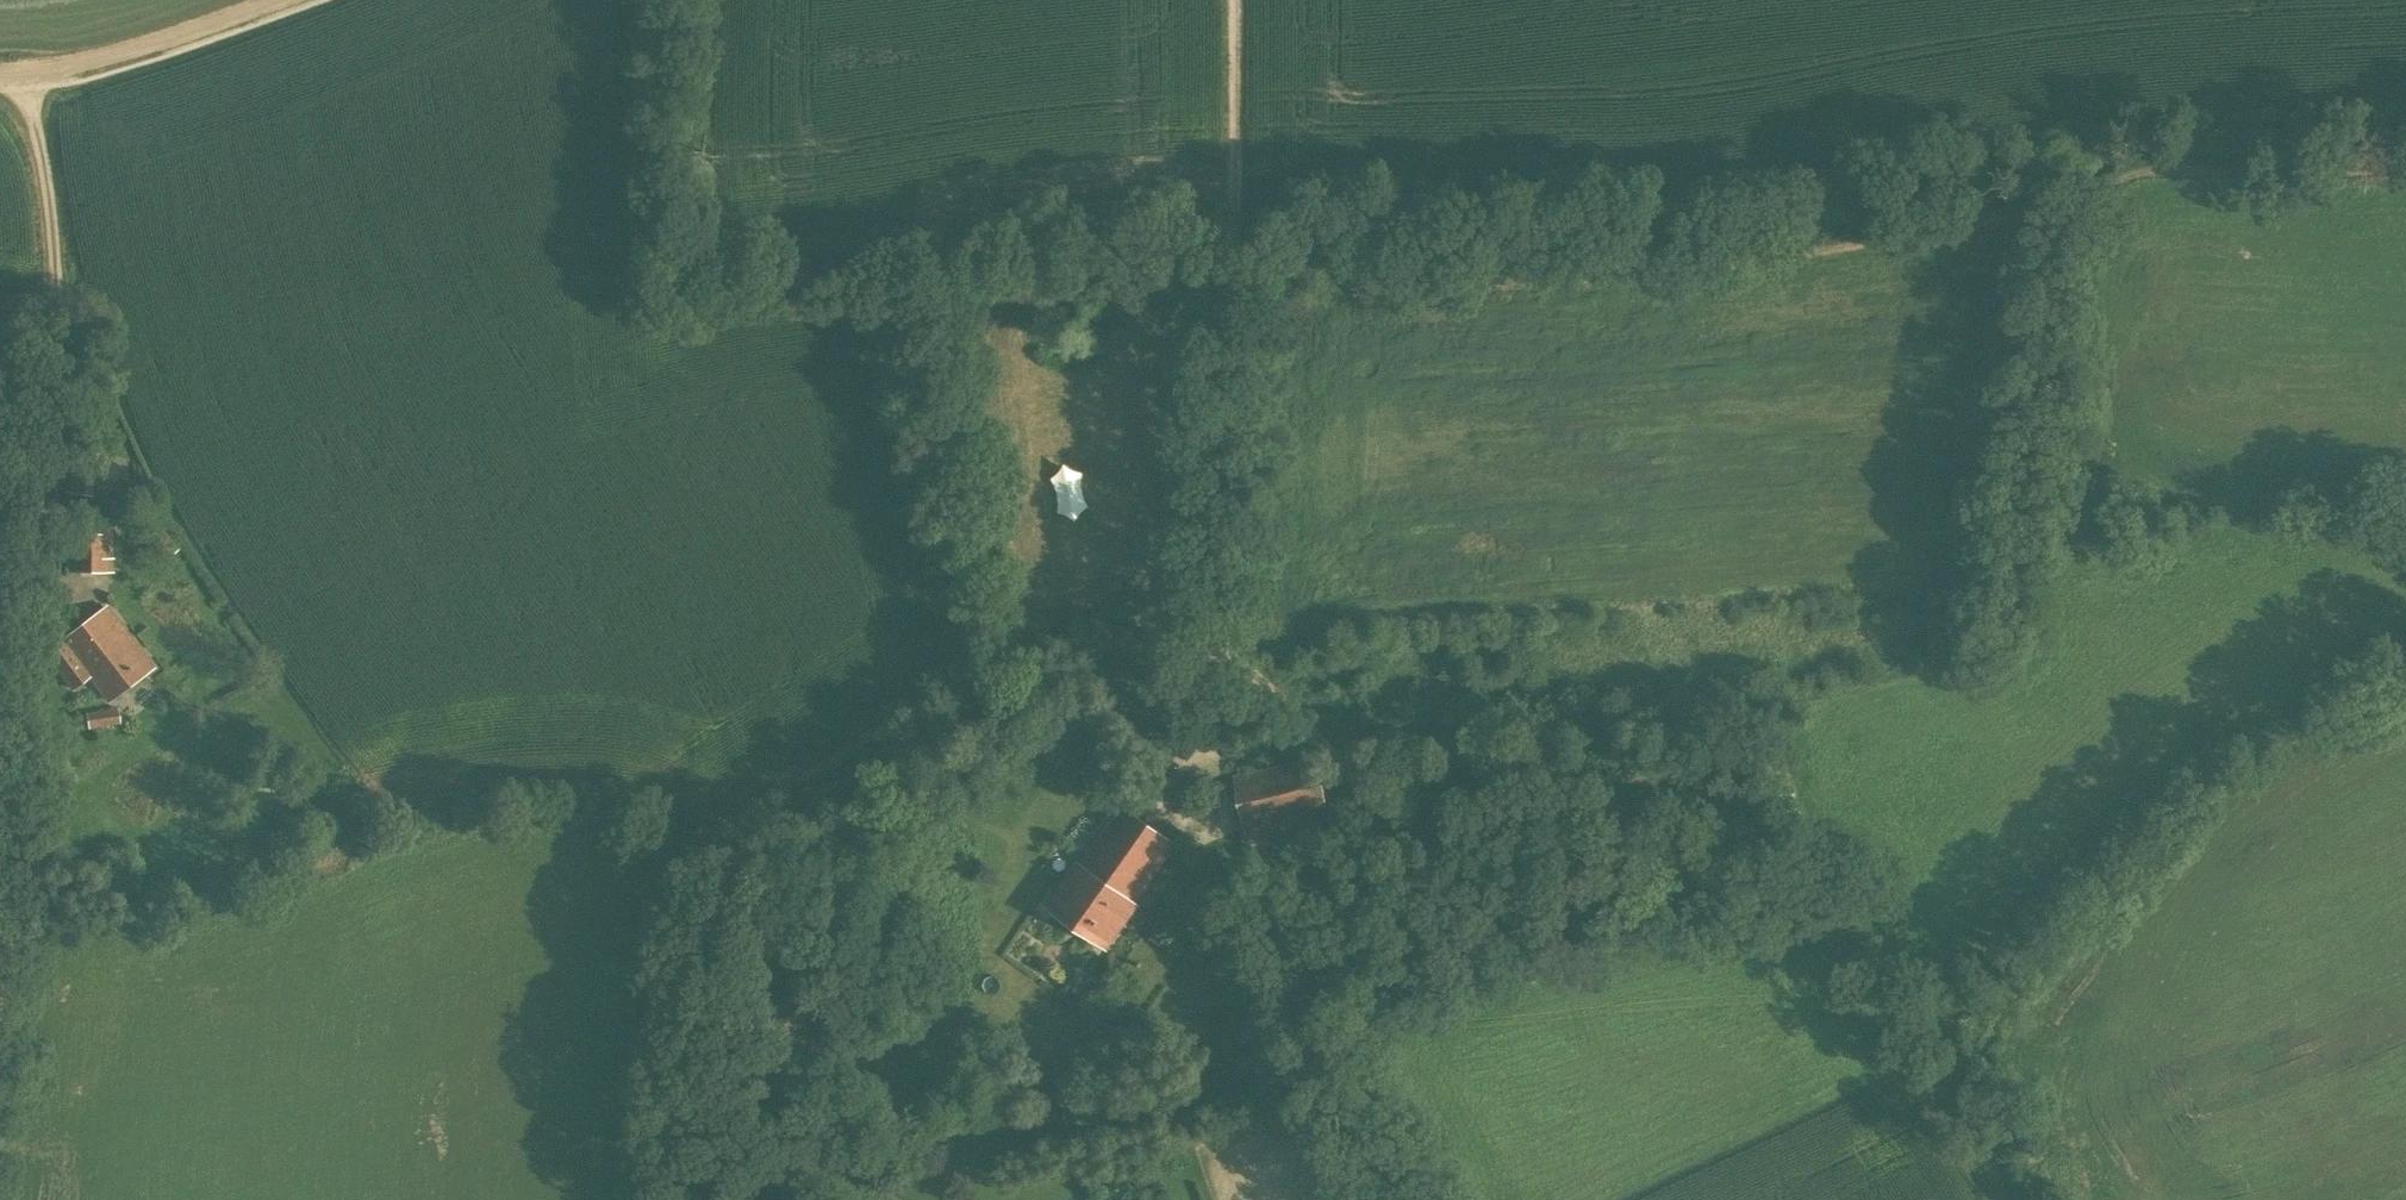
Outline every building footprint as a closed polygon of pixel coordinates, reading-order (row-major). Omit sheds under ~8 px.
[(1061,466),(1061,513),(1089,513),(1089,466),(1061,466)] [(68,572),(114,572),(112,521),(67,522),(68,572)] [(104,607),(45,652),(73,689),(90,676),(109,701),(152,668),(104,607)] [(118,706),(87,711),(89,727),(120,723),(118,706)] [(1233,775),(1246,836),(1327,815),(1317,758),(1233,775)] [(1046,906),(1106,948),(1137,904),(1134,902),(1175,844),(1120,805),(1079,863),(1078,862),(1046,906)]
